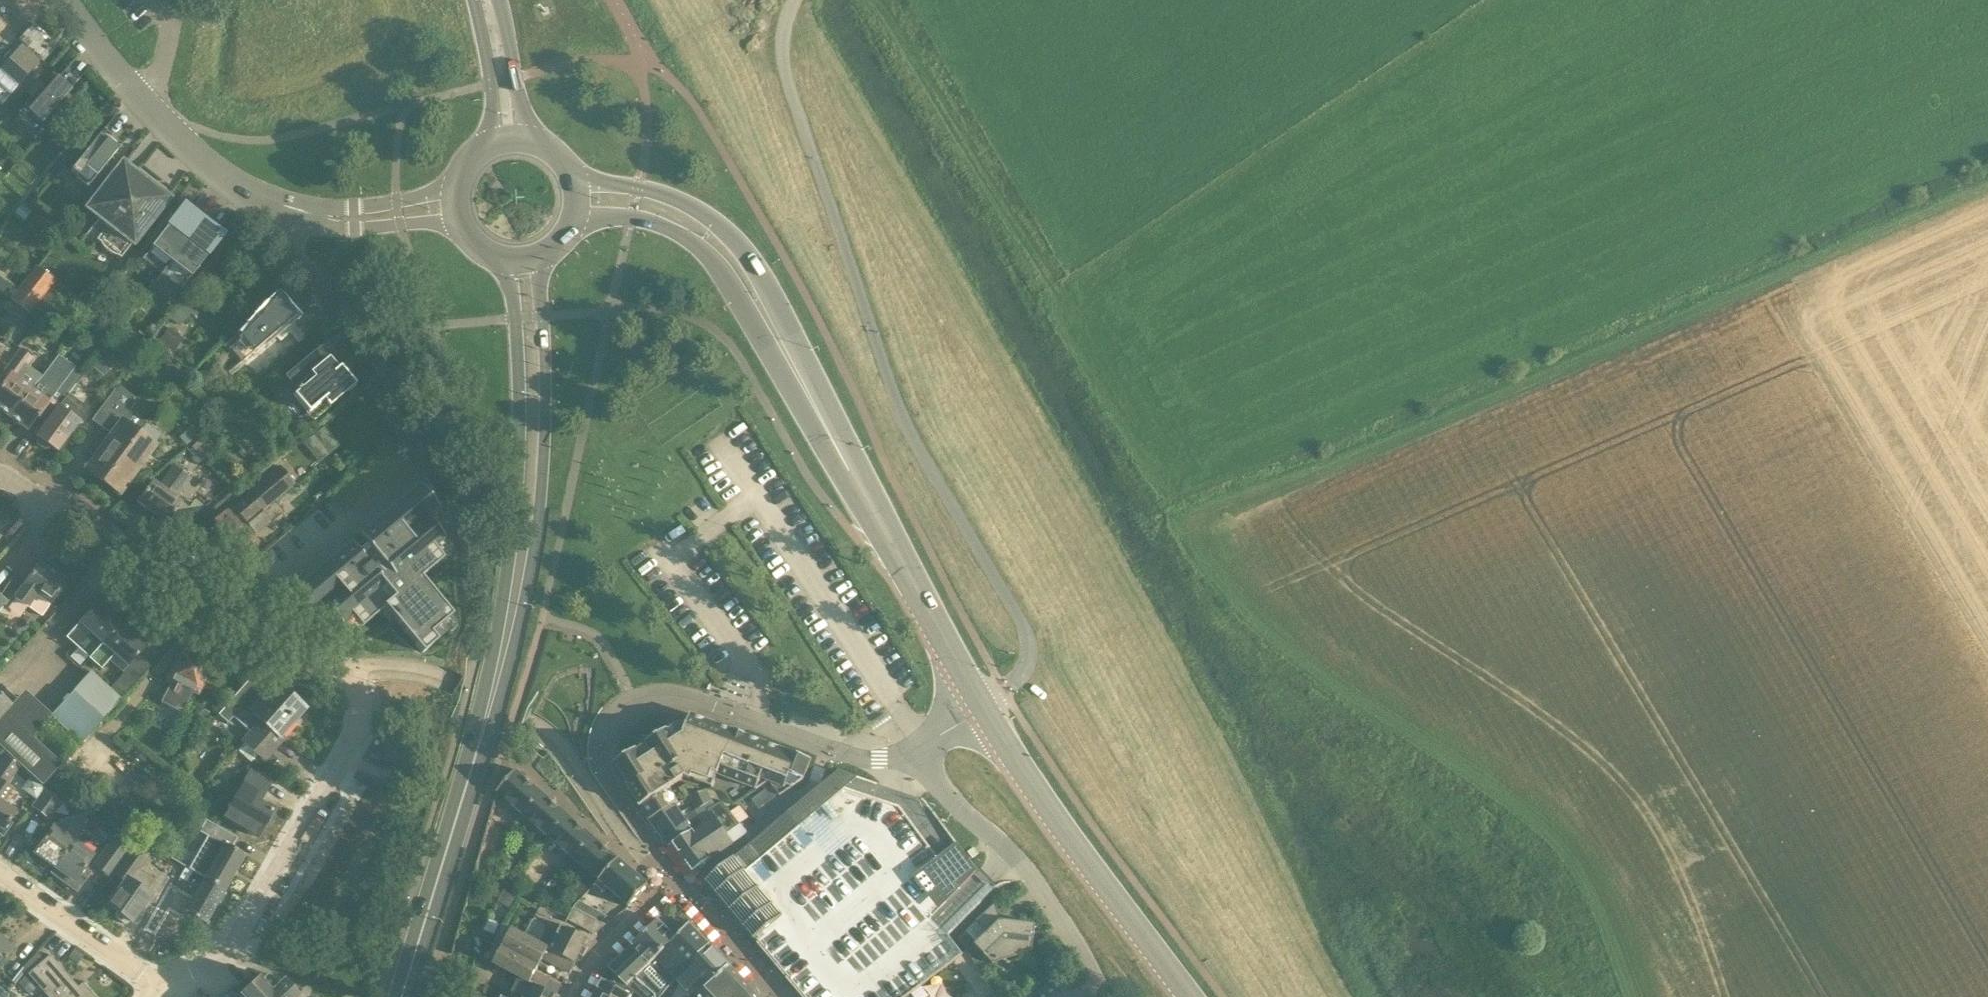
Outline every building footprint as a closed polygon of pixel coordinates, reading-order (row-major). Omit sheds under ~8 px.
[(38,65),(20,49),(0,71),(0,107),(38,65)] [(68,91),(50,76),(22,108),(40,124),(68,91)] [(118,149),(105,139),(99,134),(70,171),(88,186),(118,149)] [(166,199),(123,166),(122,165),(88,209),(99,218),(82,240),(91,247),(97,241),(99,243),(101,246),(104,249),(107,252),(110,254),(114,256),(117,257),(120,259),(166,199)] [(143,260),(161,275),(199,227),(190,221),(193,217),(181,208),(141,260),(142,261),(143,260)] [(199,227),(161,275),(181,289),(189,278),(217,242),(220,238),(208,229),(205,232),(199,227)] [(29,314),(43,296),(55,281),(37,267),(12,300),(29,314)] [(337,355),(326,342),(283,377),(296,392),(293,396),(313,420),(355,385),(340,366),(336,369),(329,362),(337,355)] [(41,377),(26,365),(32,358),(20,349),(0,376),(0,410),(9,417),(30,390),(38,381),(41,377)] [(30,390),(9,417),(27,430),(37,417),(41,420),(55,402),(49,397),(72,368),(57,356),(42,377),(41,377),(38,381),(30,390)] [(145,423),(149,420),(148,419),(146,421),(129,409),(134,402),(133,396),(121,387),(115,388),(92,420),(110,434),(103,444),(100,442),(96,442),(90,452),(90,455),(93,457),(84,469),(102,482),(145,423)] [(88,408),(68,394),(59,407),(37,436),(38,437),(36,439),(37,444),(45,449),(49,449),(51,446),(56,451),(88,408)] [(145,423),(102,482),(120,495),(156,446),(154,445),(164,431),(149,420),(145,423)] [(165,524),(167,525),(182,503),(176,498),(191,478),(174,466),(159,486),(153,481),(137,503),(155,516),(153,520),(163,527),(165,524)] [(214,552),(274,501),(294,485),(279,466),(255,486),(262,495),(240,513),(240,514),(234,507),(200,535),(214,552)] [(426,478),(289,593),(290,594),(309,616),(323,604),(341,625),(352,616),(361,627),(384,608),(421,653),(436,641),(430,633),(451,615),(420,578),(453,549),(439,505),(426,478)] [(274,501),(214,552),(228,569),(254,547),(248,540),(269,523),(270,524),(284,513),(274,501)] [(13,576),(0,594),(0,609),(12,596),(27,606),(35,595),(49,605),(65,581),(38,562),(23,584),(13,576)] [(88,659),(119,625),(96,604),(65,638),(88,659)] [(123,674),(110,688),(120,698),(150,666),(137,654),(144,647),(119,625),(88,659),(99,669),(108,659),(123,674)] [(160,703),(171,709),(182,714),(193,693),(198,695),(214,665),(183,649),(167,679),(172,682),(160,703)] [(121,698),(120,698),(110,688),(90,670),(72,690),(103,719),(122,699),(121,698)] [(261,723),(278,738),(304,710),(275,684),(250,712),(234,697),(218,716),(227,724),(233,718),(251,735),(261,723)] [(12,706),(0,695),(0,719),(12,706)] [(30,776),(40,786),(59,765),(57,762),(30,738),(44,723),(18,699),(12,706),(0,719),(0,749),(30,776)] [(639,807),(640,808),(656,798),(669,789),(669,788),(686,777),(708,785),(712,774),(752,789),(755,779),(769,783),(779,798),(803,781),(811,760),(788,751),(788,752),(746,736),(746,735),(734,731),(690,715),(686,727),(678,724),(668,731),(667,730),(646,743),(647,744),(637,751),(636,750),(615,763),(629,785),(627,786),(640,806),(639,807)] [(76,743),(50,719),(33,738),(58,761),(59,762),(76,743)] [(282,741),(278,738),(261,723),(251,735),(243,743),(237,749),(237,752),(251,763),(270,767),(277,759),(271,754),(282,741)] [(384,759),(407,767),(411,758),(388,750),(384,759)] [(3,837),(12,824),(9,821),(15,812),(2,803),(11,790),(5,785),(18,766),(3,753),(0,757),(0,835),(3,837)] [(786,979),(802,996),(906,996),(962,954),(950,938),(948,935),(943,929),(931,918),(977,871),(977,870),(971,863),(963,851),(924,799),(922,798),(921,798),(921,799),(877,784),(877,783),(876,783),(838,770),(822,784),(752,842),(727,863),(705,881),(706,883),(708,882),(716,892),(715,893),(716,894),(717,893),(730,909),(729,910),(730,911),(731,910),(744,925),(743,926),(744,928),(745,926),(754,937),(753,938),(754,939),(755,938),(758,942),(757,943),(758,944),(759,943),(764,949),(763,950),(764,951),(765,950),(772,958),(770,959),(771,961),(773,960),(784,974),(783,975),(784,976),(785,975),(786,976),(785,977),(786,979)] [(524,816),(543,794),(516,771),(497,793),(524,816)] [(270,784),(250,774),(224,819),(257,838),(272,812),(258,804),(270,784)] [(701,790),(693,787),(681,792),(684,797),(701,790)] [(758,810),(777,796),(771,787),(751,801),(758,810)] [(44,788),(30,807),(48,820),(62,802),(44,788)] [(640,808),(649,822),(678,803),(669,789),(656,798),(640,808)] [(666,849),(672,844),(692,832),(684,817),(695,811),(712,804),(706,790),(678,803),(649,822),(666,849)] [(524,816),(549,838),(568,816),(543,794),(524,816)] [(739,825),(727,810),(721,800),(712,804),(695,811),(684,817),(692,832),(672,844),(693,872),(732,845),(726,835),(739,825)] [(55,868),(73,843),(72,842),(86,822),(75,815),(70,821),(69,821),(52,828),(34,853),(55,868)] [(568,816),(549,838),(574,860),(593,838),(568,816)] [(204,880),(225,891),(244,856),(224,845),(230,834),(206,820),(191,845),(206,854),(195,873),(205,878),(204,880)] [(574,860),(599,882),(618,860),(593,838),(574,860)] [(129,850),(113,839),(93,865),(109,877),(129,850)] [(73,843),(55,868),(63,873),(59,879),(76,891),(89,873),(83,869),(92,856),(73,843)] [(144,892),(153,880),(138,869),(148,855),(135,846),(116,874),(125,881),(107,905),(116,912),(114,915),(115,918),(123,924),(127,924),(129,921),(130,922),(149,896),(144,892)] [(603,892),(607,888),(629,908),(648,886),(618,860),(599,882),(595,885),(603,892)] [(594,886),(584,876),(571,890),(581,900),(594,886)] [(225,891),(204,880),(193,898),(186,894),(169,884),(153,912),(177,925),(184,913),(206,925),(225,891)] [(607,916),(579,901),(573,907),(601,922),(607,916)] [(1001,922),(996,909),(995,905),(976,922),(988,935),(975,947),(993,966),(1009,950),(1032,953),(1035,926),(1001,922)] [(626,986),(627,985),(652,961),(652,962),(657,958),(676,938),(659,921),(632,945),(633,947),(632,948),(637,954),(614,974),(626,986)] [(494,943),(502,948),(539,967),(543,961),(569,975),(574,965),(548,951),(549,949),(539,944),(503,925),(494,943)] [(676,938),(657,958),(652,962),(652,961),(627,985),(640,996),(661,996),(669,988),(677,979),(710,946),(689,925),(676,938)] [(548,951),(574,965),(579,957),(583,959),(592,942),(561,926),(557,933),(547,928),(539,944),(549,949),(548,951)] [(13,950),(0,938),(0,964),(13,950)] [(673,996),(699,996),(701,993),(728,966),(710,946),(677,979),(681,983),(673,996)] [(539,967),(502,948),(493,964),(520,978),(531,984),(555,996),(557,996),(562,988),(536,974),(539,967)] [(81,984),(77,987),(49,955),(43,960),(36,953),(22,969),(47,996),(93,996),(81,984)] [(746,985),(728,966),(701,993),(699,996),(756,996),(746,985)] [(308,996),(308,994),(303,991),(301,991),(298,994),(296,996),(295,996),(295,995),(283,983),(277,988),(266,976),(257,983),(256,982),(245,987),(241,994),(234,986),(222,996),(308,996)] [(531,984),(520,978),(514,991),(525,996),(524,996),(555,996),(531,984)] [(631,996),(602,980),(593,996),(631,996)]
